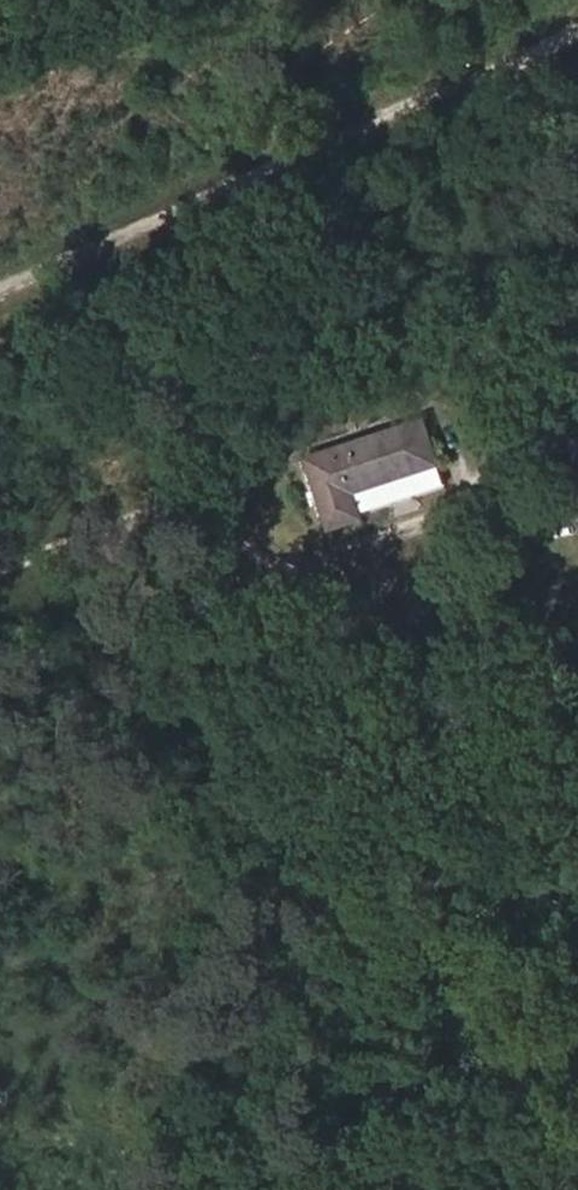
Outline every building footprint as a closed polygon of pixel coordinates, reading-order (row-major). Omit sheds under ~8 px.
[(353,492),(438,464),(424,420),(308,458),(330,527),(361,517),(360,512),(353,492)] [(360,512),(445,485),(438,464),(353,492),(360,512)]
